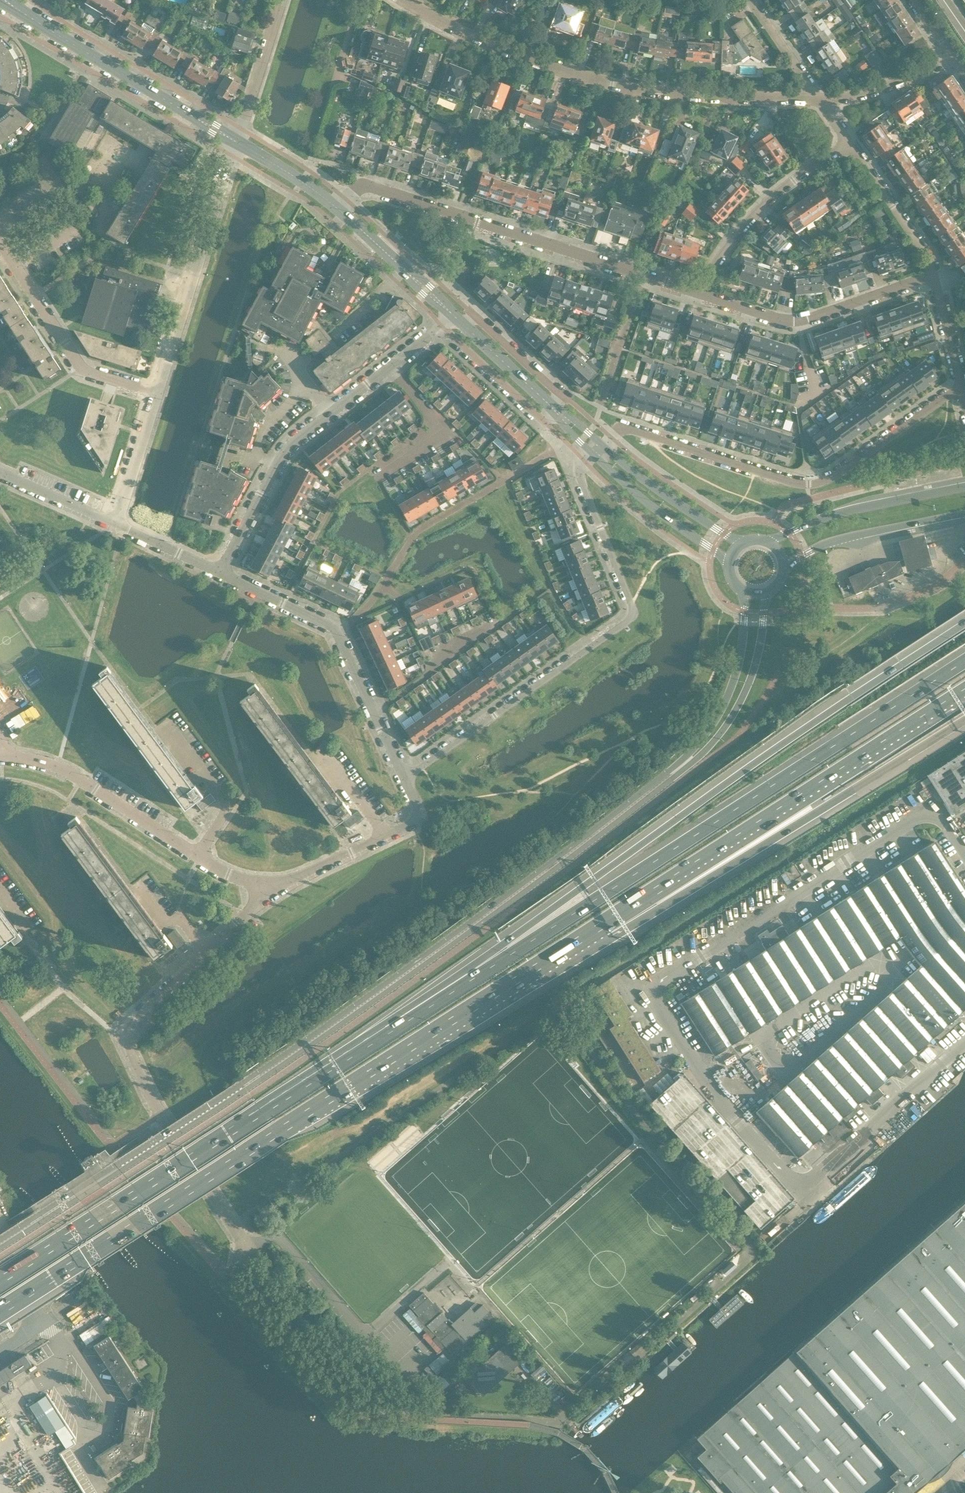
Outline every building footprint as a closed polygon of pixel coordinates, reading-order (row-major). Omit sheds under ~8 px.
[(103,13),(107,7),(102,3),(104,0),(87,0),(85,2),(103,13)] [(108,0),(104,0),(102,3),(107,7),(103,13),(102,15),(115,22),(114,24),(119,27),(125,17),(124,16),(120,14),(123,9),(108,0)] [(525,0),(504,0),(499,7),(506,12),(507,10),(512,13),(514,10),(515,10),(517,8),(516,7),(519,2),(522,4),(525,0)] [(803,2),(804,0),(784,0),(781,2),(788,12),(792,9),(796,14),(806,7),(803,2)] [(879,9),(892,0),(873,0),(879,9)] [(901,5),(898,0),(892,0),(879,9),(888,21),(904,9),(901,5)] [(854,18),(843,3),(838,6),(848,22),(854,18)] [(582,25),(577,23),(581,12),(572,9),(573,7),(568,5),(567,8),(561,5),(558,13),(557,13),(556,18),(557,18),(554,25),(565,29),(567,32),(570,33),(573,32),(578,34),(582,25)] [(806,7),(796,14),(799,19),(794,22),(801,32),(815,23),(808,13),(810,12),(806,7)] [(912,21),(909,16),(904,9),(888,21),(895,32),(912,21)] [(230,11),(227,21),(240,25),(243,15),(230,11)] [(225,23),(226,17),(223,17),(223,15),(220,14),(218,16),(219,21),(225,23)] [(135,23),(131,20),(128,19),(126,17),(125,17),(119,27),(125,30),(121,36),(132,42),(140,28),(134,24),(135,23)] [(722,41),(721,53),(721,63),(736,63),(750,53),(761,60),(767,56),(768,56),(754,35),(750,39),(748,36),(752,32),(743,19),(731,27),(740,40),(734,45),(729,44),(729,40),(722,40),(722,41)] [(921,33),(917,28),(912,21),(895,32),(904,45),(921,33)] [(249,53),(253,39),(253,38),(252,37),(254,32),(256,33),(258,26),(243,22),(242,28),(239,27),(237,33),(236,32),(231,47),(249,53)] [(144,23),(140,28),(132,42),(142,49),(146,43),(151,46),(157,36),(159,32),(144,23)] [(613,29),(598,25),(592,23),(587,35),(595,38),(594,40),(609,44),(613,29)] [(821,32),(815,23),(801,32),(808,42),(813,38),(816,43),(826,36),(823,31),(821,32)] [(864,33),(860,27),(851,33),(855,39),(864,33)] [(628,34),(613,29),(609,44),(624,48),(625,46),(631,48),(634,35),(628,33),(628,34)] [(381,63),(389,38),(384,36),(385,35),(373,32),(367,30),(366,30),(365,30),(364,31),(363,32),(362,33),(362,34),(361,34),(361,35),(361,36),(361,37),(361,38),(361,39),(361,40),(362,41),(363,42),(363,43),(359,56),(381,63)] [(653,55),(657,34),(642,32),(641,34),(635,33),(634,35),(631,48),(638,50),(638,52),(653,55)] [(874,35),(872,32),(867,35),(875,46),(878,44),(881,42),(876,34),(874,35)] [(835,52),(828,43),(835,38),(832,33),(826,36),(816,43),(819,48),(815,52),(822,62),(835,52)] [(676,54),(677,43),(671,42),(672,37),(657,34),(653,55),(668,58),(669,56),(676,56),(676,54)] [(0,75),(0,82),(0,89),(19,96),(22,85),(22,84),(22,83),(22,82),(22,72),(22,70),(19,60),(19,58),(18,57),(13,48),(12,47),(12,46),(11,46),(2,37),(0,36),(0,73),(0,75)] [(167,42),(157,36),(151,46),(156,49),(153,55),(163,61),(172,47),(166,43),(167,42)] [(389,37),(389,38),(381,63),(390,66),(389,68),(399,71),(407,47),(402,46),(403,44),(398,43),(399,40),(389,37)] [(699,43),(687,42),(687,39),(678,38),(677,43),(676,54),(685,55),(685,60),(698,61),(699,43)] [(712,44),(699,43),(698,61),(711,62),(712,52),(721,53),(722,41),(713,41),(712,44)] [(887,56),(880,47),(878,44),(875,46),(883,59),(887,56)] [(178,50),(172,47),(163,61),(174,67),(177,62),(183,65),(189,55),(179,49),(178,50)] [(872,67),(874,65),(881,60),(874,49),(864,56),(872,67)] [(429,81),(437,57),(435,56),(433,55),(430,54),(428,54),(422,52),(416,69),(415,69),(413,76),(414,77),(413,80),(418,81),(419,78),(429,81)] [(835,52),(822,62),(828,71),(833,68),(835,71),(842,67),(840,63),(842,62),(835,52)] [(198,61),(194,58),(189,55),(183,65),(188,68),(184,74),(195,80),(203,66),(197,62),(198,61)] [(209,69),(203,66),(195,80),(205,86),(209,81),(214,84),(218,78),(220,74),(210,68),(209,69)] [(459,96),(464,82),(468,83),(471,76),(467,74),(468,72),(457,67),(456,70),(450,68),(448,74),(447,74),(444,81),(445,81),(444,82),(443,81),(440,88),(441,89),(440,91),(440,92),(438,97),(455,104),(457,99),(457,98),(458,95),(459,96)] [(240,84),(227,76),(230,72),(224,68),(220,74),(218,78),(222,81),(216,92),(232,103),(236,95),(234,93),(237,89),(238,90),(239,89),(238,88),(240,84)] [(833,76),(837,81),(842,80),(848,75),(844,69),(833,76)] [(374,75),(364,71),(362,77),(371,81),(374,75)] [(941,96),(958,85),(952,75),(948,78),(947,77),(946,77),(947,78),(944,80),(940,74),(928,82),(936,93),(937,91),(941,96)] [(405,80),(396,77),(392,89),(401,92),(402,92),(404,85),(405,80)] [(373,86),(361,80),(358,87),(371,91),(373,86)] [(500,109),(508,86),(500,83),(498,82),(498,83),(493,81),(490,88),(487,87),(485,94),(488,95),(483,107),(489,110),(491,105),(500,109)] [(167,134),(111,99),(112,97),(89,84),(77,103),(72,100),(50,138),(51,138),(63,145),(72,151),(87,127),(93,130),(100,118),(156,151),(106,233),(124,244),(170,168),(168,167),(172,161),(185,168),(196,150),(181,142),(181,141),(168,133),(167,134)] [(410,87),(404,85),(402,92),(401,92),(400,95),(406,98),(410,87)] [(958,85),(941,96),(946,103),(944,104),(946,108),(963,96),(962,93),(963,91),(958,85)] [(440,92),(440,91),(433,88),(427,101),(434,104),(435,104),(438,97),(440,92)] [(916,90),(911,94),(918,104),(923,100),(916,90)] [(522,91),(519,99),(513,97),(509,110),(520,114),(521,112),(528,114),(534,96),(522,91)] [(909,91),(900,98),(911,114),(916,111),(917,112),(922,109),(918,104),(911,94),(909,91)] [(549,109),(543,107),(546,100),(534,96),(528,114),(535,116),(533,120),(538,122),(536,128),(542,130),(544,125),(549,109)] [(964,107),(964,98),(963,96),(946,108),(949,113),(951,111),(954,115),(964,107)] [(911,114),(900,98),(895,101),(891,103),(893,106),(888,109),(895,119),(900,116),(904,122),(908,119),(907,117),(911,114)] [(434,104),(427,101),(424,109),(430,112),(434,104)] [(563,126),(569,108),(557,104),(555,111),(549,109),(544,125),(561,131),(563,126)] [(478,118),(481,108),(474,105),(470,116),(478,118)] [(1,144),(8,141),(10,139),(17,134),(24,128),(30,121),(31,121),(13,107),(8,113),(4,117),(0,119),(0,144),(1,144)] [(954,115),(957,120),(956,122),(958,125),(964,120),(964,107),(954,115)] [(582,112),(569,108),(563,126),(570,129),(569,131),(580,135),(585,122),(579,120),(582,112)] [(609,138),(613,124),(613,123),(606,120),(605,119),(601,118),(600,119),(598,118),(591,142),(600,145),(600,142),(610,145),(608,150),(615,152),(618,142),(618,141),(609,138)] [(867,147),(886,133),(888,132),(881,123),(876,126),(872,120),(863,126),(868,132),(860,137),(867,147)] [(640,146),(645,126),(644,126),(643,124),(640,123),(639,124),(633,123),(630,131),(622,129),(619,139),(618,141),(618,142),(639,149),(640,146)] [(99,134),(104,127),(100,125),(95,132),(99,134)] [(647,127),(645,126),(640,146),(652,150),(655,142),(654,142),(658,130),(652,129),(652,127),(648,126),(647,127)] [(346,144),(351,146),(355,135),(356,134),(350,132),(351,131),(339,127),(334,143),(346,147),(346,144)] [(464,127),(459,142),(468,148),(473,146),(467,128),(464,127)] [(479,134),(467,128),(473,146),(479,146),(479,134)] [(679,131),(676,129),(671,141),(664,139),(659,152),(666,155),(669,147),(673,148),(670,155),(686,162),(697,134),(696,133),(695,131),(691,129),(689,131),(682,128),(680,129),(679,131)] [(728,134),(722,131),(715,145),(707,141),(700,153),(710,157),(712,152),(725,159),(735,138),(735,137),(734,135),(730,133),(728,134)] [(924,140),(930,136),(927,131),(921,136),(924,140)] [(898,151),(893,144),(886,133),(867,147),(874,157),(879,154),(884,162),(886,160),(898,151)] [(488,138),(479,134),(479,146),(484,148),(488,138)] [(753,145),(761,157),(779,144),(776,140),(775,140),(771,134),(753,145)] [(367,138),(355,135),(351,146),(349,152),(350,152),(361,155),(367,138)] [(380,155),(384,143),(378,141),(379,138),(368,135),(367,138),(361,155),(372,159),(372,160),(374,153),(380,155)] [(51,138),(48,143),(60,150),(63,145),(51,138)] [(497,142),(488,138),(484,148),(488,151),(497,142)] [(745,153),(752,143),(746,139),(740,149),(745,153)] [(468,148),(459,142),(456,151),(466,154),(468,148)] [(502,155),(505,146),(497,142),(488,151),(490,155),(490,156),(502,155)] [(401,150),(390,146),(390,145),(384,143),(380,155),(386,157),(384,164),(385,163),(396,167),(401,150)] [(737,144),(727,164),(733,158),(736,155),(741,146),(737,144)] [(779,144),(761,157),(770,169),(787,157),(783,151),(783,150),(779,144)] [(415,167),(419,154),(413,152),(414,150),(405,147),(404,151),(401,150),(396,167),(407,170),(407,171),(409,165),(415,167)] [(946,147),(943,149),(949,158),(952,156),(952,155),(946,147)] [(898,151),(886,160),(888,163),(888,164),(891,169),(909,157),(903,148),(898,151)] [(425,156),(419,154),(415,167),(421,168),(419,175),(420,174),(431,178),(436,161),(438,155),(426,152),(425,156)] [(468,155),(463,169),(469,171),(472,161),(468,155)] [(499,165),(502,155),(490,156),(489,161),(499,165)] [(736,155),(733,158),(741,167),(745,163),(736,155)] [(70,161),(61,156),(59,161),(68,166),(70,161)] [(957,164),(955,159),(952,156),(949,158),(954,166),(957,164)] [(909,157),(891,169),(895,174),(896,174),(898,177),(915,165),(909,157)] [(556,158),(554,165),(559,167),(562,161),(556,158)] [(741,167),(733,158),(727,164),(736,173),(741,167)] [(448,165),(436,161),(431,178),(441,181),(442,181),(446,170),(448,165)] [(963,172),(957,164),(954,166),(960,174),(963,172)] [(915,165),(898,177),(900,180),(900,182),(903,186),(921,174),(915,165)] [(446,171),(446,170),(442,181),(441,181),(441,182),(442,182),(441,183),(458,188),(462,176),(446,171)] [(488,198),(495,177),(479,171),(476,182),(479,183),(476,194),(475,195),(487,199),(488,198)] [(563,174),(560,182),(566,185),(568,180),(569,177),(563,174)] [(921,174),(903,186),(906,191),(908,191),(910,194),(927,183),(921,174)] [(501,202),(508,181),(495,177),(488,198),(492,199),(491,200),(497,202),(499,203),(500,202),(501,202)] [(735,179),(726,189),(739,201),(740,201),(744,197),(743,196),(748,191),(735,179)] [(512,207),(520,185),(508,181),(501,202),(503,203),(503,204),(512,207)] [(927,183),(910,194),(917,204),(933,193),(927,184),(927,183)] [(523,209),(529,188),(520,185),(512,207),(519,209),(519,208),(523,209)] [(824,186),(820,189),(831,206),(832,206),(836,213),(840,211),(842,214),(849,209),(845,203),(843,204),(834,190),(829,193),(824,186)] [(534,213),(541,192),(529,188),(523,209),(523,211),(530,213),(531,212),(534,213)] [(547,217),(555,192),(543,188),(542,192),(541,192),(534,213),(535,213),(534,214),(547,218),(547,217)] [(739,201),(726,189),(720,196),(717,193),(713,197),(716,200),(729,212),(731,209),(733,209),(736,206),(735,204),(739,201)] [(814,191),(812,193),(811,194),(823,212),(831,206),(820,189),(817,191),(814,191)] [(579,196),(564,191),(558,209),(564,211),(562,217),(563,217),(576,221),(583,200),(583,199),(583,200),(579,198),(579,196)] [(933,193),(917,204),(923,214),(940,203),(933,193)] [(805,198),(803,199),(802,201),(814,218),(823,212),(811,194),(810,195),(807,198),(805,198)] [(588,201),(583,200),(576,221),(590,225),(590,226),(592,220),(598,222),(602,210),(603,208),(596,206),(596,208),(587,205),(588,201)] [(729,212),(716,200),(706,211),(718,223),(723,218),(725,218),(728,215),(728,213),(729,212)] [(639,241),(645,224),(648,212),(614,201),(610,213),(602,210),(598,222),(606,225),(606,228),(621,233),(620,235),(639,241)] [(793,207),(792,207),(804,225),(814,218),(802,201),(798,204),(796,204),(794,206),(793,207)] [(690,203),(686,208),(695,214),(699,209),(694,206),(690,203)] [(940,203),(923,214),(930,224),(947,213),(940,203)] [(795,231),(804,225),(792,207),(783,214),(782,217),(784,219),(787,219),(795,231)] [(695,214),(686,208),(683,213),(691,219),(695,214)] [(877,211),(872,213),(876,219),(881,216),(877,211)] [(665,226),(671,216),(664,212),(658,222),(665,226)] [(947,213),(930,224),(937,234),(954,223),(947,213)] [(846,217),(841,221),(836,225),(839,230),(850,223),(846,217)] [(954,223),(937,234),(944,244),(961,233),(954,223)] [(761,237),(756,243),(758,245),(768,251),(771,247),(777,252),(787,242),(785,240),(790,236),(787,234),(779,225),(774,230),(771,227),(761,237)] [(660,232),(654,252),(660,253),(660,255),(665,257),(666,255),(666,256),(672,236),(660,232)] [(672,236),(666,256),(667,256),(668,258),(672,259),(673,258),(678,259),(684,240),(681,238),(682,235),(674,232),(672,236)] [(964,245),(964,240),(964,239),(964,235),(963,232),(961,233),(944,244),(951,254),(964,245)] [(814,248),(802,238),(799,242),(804,247),(806,248),(811,252),(814,248)] [(862,249),(858,239),(849,242),(853,252),(862,249)] [(684,240),(678,259),(679,260),(679,261),(681,262),(684,263),(685,262),(692,264),(694,258),(696,250),(698,244),(687,241),(684,240)] [(897,242),(884,246),(886,254),(887,253),(892,267),(893,269),(895,269),(906,265),(906,267),(912,265),(908,254),(902,256),(897,242)] [(964,261),(964,245),(951,254),(958,265),(964,261)] [(343,313),(364,274),(355,269),(357,264),(348,259),(346,264),(340,261),(327,286),(322,283),(325,278),(321,275),(323,271),(317,267),(313,271),(306,267),(312,257),(292,246),(269,289),(263,285),(242,324),(255,331),(252,337),(260,341),(268,326),(289,337),(299,343),(304,333),(313,316),(321,301),(343,313)] [(884,246),(865,253),(872,271),(877,269),(879,274),(889,271),(893,269),(892,267),(887,253),(886,254),(884,246)] [(914,252),(910,254),(914,261),(918,258),(914,252)] [(865,253),(846,260),(853,281),(854,283),(856,282),(867,278),(865,274),(872,271),(865,253)] [(740,264),(735,270),(741,272),(738,279),(751,283),(758,262),(759,261),(744,257),(743,261),(744,261),(743,265),(740,264)] [(833,263),(827,265),(828,267),(832,285),(839,283),(840,288),(851,284),(854,283),(853,281),(846,260),(833,264),(833,263)] [(758,262),(751,283),(764,287),(771,266),(758,262)] [(771,266),(764,287),(778,292),(778,291),(780,287),(787,289),(789,274),(790,271),(772,265),(771,266)] [(158,309),(161,303),(157,300),(162,284),(106,266),(102,280),(95,278),(95,279),(82,322),(81,322),(81,323),(124,336),(124,335),(123,335),(126,326),(146,333),(152,316),(155,318),(158,309)] [(822,268),(808,270),(810,293),(824,291),(823,286),(831,285),(832,285),(828,267),(822,268)] [(789,274),(787,289),(795,289),(796,294),(810,293),(808,270),(794,271),(790,271),(789,274)] [(10,291),(3,281),(4,280),(3,280),(1,277),(1,276),(0,275),(0,297),(10,291)] [(480,285),(474,291),(479,297),(480,296),(485,300),(487,297),(492,302),(501,291),(485,277),(479,284),(480,285)] [(549,295),(544,293),(538,291),(534,302),(546,306),(547,301),(551,302),(552,300),(560,303),(560,301),(567,282),(566,282),(566,280),(560,278),(559,279),(554,278),(549,295)] [(577,284),(572,282),(571,283),(567,282),(560,301),(572,305),(578,285),(577,285),(577,284)] [(582,287),(578,285),(572,305),(583,309),(589,289),(589,287),(583,286),(582,287)] [(596,290),(591,288),(590,289),(589,289),(583,309),(594,312),(601,293),(596,291),(596,290)] [(0,297),(0,311),(10,326),(26,316),(20,306),(20,305),(19,305),(17,302),(18,302),(17,301),(10,291),(0,297)] [(613,295),(602,292),(601,293),(594,312),(601,315),(601,317),(605,318),(603,325),(615,328),(618,317),(607,313),(613,295)] [(500,316),(513,302),(503,293),(490,307),(495,312),(496,311),(500,315),(499,316),(500,316)] [(361,366),(370,356),(382,349),(392,339),(404,332),(413,322),(416,326),(417,325),(414,321),(421,314),(403,298),(403,299),(401,300),(401,299),(400,299),(399,299),(398,299),(397,300),(396,301),(396,302),(396,303),(397,304),(395,305),(391,301),(393,295),(385,309),(386,309),(387,311),(339,348),(315,317),(313,316),(304,333),(309,336),(305,340),(313,355),(324,350),(328,356),(325,358),(326,360),(313,370),(331,393),(352,376),(349,373),(361,366)] [(925,325),(917,301),(906,305),(914,329),(925,325)] [(527,315),(513,302),(500,316),(505,321),(506,320),(511,324),(513,321),(518,326),(527,315)] [(655,302),(647,326),(658,330),(666,306),(655,302)] [(914,329),(906,305),(895,309),(903,333),(914,329)] [(666,306),(658,330),(670,334),(678,310),(666,306)] [(903,333),(895,309),(884,313),(892,334),(893,336),(903,333)] [(339,311),(337,316),(338,319),(342,321),(345,315),(343,313),(339,311)] [(892,334),(884,313),(873,317),(881,338),(892,334)] [(694,315),(686,339),(698,343),(705,319),(694,315)] [(61,369),(53,357),(52,352),(50,352),(26,316),(10,326),(45,380),(61,369)] [(705,319),(698,343),(708,346),(716,322),(705,319)] [(716,322),(708,346),(719,350),(727,326),(716,322)] [(866,341),(859,322),(848,326),(855,345),(866,341)] [(544,347),(553,337),(539,324),(531,332),(532,333),(526,340),(531,345),(532,344),(536,348),(538,345),(542,349),(544,347)] [(727,326),(719,350),(731,353),(738,329),(727,326)] [(855,345),(848,326),(837,329),(844,349),(846,353),(856,349),(855,345)] [(844,349),(837,329),(827,333),(833,352),(844,349)] [(141,352),(77,332),(91,353),(97,355),(100,356),(101,354),(103,355),(102,358),(108,360),(108,358),(133,366),(137,352),(140,353),(141,352)] [(558,360),(571,346),(557,333),(553,337),(544,347),(542,349),(539,352),(545,358),(545,357),(549,360),(552,357),(556,362),(558,360)] [(833,352),(827,333),(815,337),(824,361),(835,357),(833,352)] [(756,362),(764,338),(752,334),(745,358),(756,362)] [(608,348),(610,342),(599,338),(597,344),(608,348)] [(768,363),(775,341),(764,338),(756,362),(767,365),(768,363)] [(778,366),(785,345),(775,341),(768,363),(778,366)] [(789,372),(797,348),(785,345),(778,366),(778,369),(789,372)] [(586,364),(585,364),(572,352),(563,362),(561,363),(566,368),(563,371),(567,374),(566,375),(571,379),(586,364)] [(437,355),(424,368),(432,376),(445,362),(437,355)] [(937,370),(932,363),(929,365),(924,359),(914,365),(915,367),(927,384),(937,377),(933,372),(937,370)] [(591,380),(597,374),(594,372),(598,368),(589,360),(585,364),(586,364),(571,379),(576,384),(577,383),(581,387),(589,378),(591,380)] [(445,362),(432,376),(440,384),(453,370),(445,362)] [(927,384),(915,367),(906,374),(918,391),(928,385),(927,384)] [(262,412),(258,408),(259,407),(264,403),(265,404),(277,393),(276,391),(280,387),(271,378),(268,373),(264,377),(261,374),(258,377),(252,370),(248,381),(239,380),(227,376),(225,382),(223,382),(218,398),(220,399),(218,405),(217,409),(215,409),(210,425),(212,425),(210,431),(222,435),(226,437),(218,465),(213,464),(201,460),(199,466),(197,465),(192,482),(194,482),(190,493),(189,492),(184,508),(185,509),(183,515),(196,519),(201,521),(202,518),(205,519),(204,523),(210,525),(213,515),(209,514),(210,509),(214,511),(226,517),(229,511),(230,512),(235,504),(233,503),(235,499),(237,499),(245,485),(244,484),(247,478),(235,472),(231,469),(228,474),(221,470),(229,443),(234,444),(246,448),(248,442),(250,443),(255,426),(253,426),(255,420),(254,419),(253,417),(260,419),(262,412)] [(453,370),(440,384),(449,391),(462,378),(453,370)] [(918,391),(906,374),(903,370),(894,377),(909,397),(918,391)] [(909,397),(894,377),(885,383),(899,404),(909,397)] [(462,378),(449,391),(457,399),(470,385),(462,378)] [(621,387),(619,395),(623,396),(621,402),(632,406),(639,384),(640,384),(640,382),(628,378),(625,389),(621,387)] [(899,404),(885,383),(876,390),(877,392),(890,410),(899,404)] [(632,406),(631,406),(632,407),(643,410),(643,409),(650,388),(640,384),(639,384),(632,406)] [(470,385),(457,399),(465,407),(478,393),(470,385)] [(650,388),(643,409),(643,410),(654,413),(661,389),(651,386),(650,386),(650,388)] [(661,389),(654,413),(665,417),(672,393),(661,389)] [(388,399),(399,413),(408,406),(397,392),(388,399)] [(890,410),(877,392),(868,399),(869,401),(881,418),(891,411),(890,410)] [(672,393),(665,417),(675,420),(676,420),(683,396),(672,393)] [(675,420),(675,421),(686,424),(687,425),(687,424),(686,424),(694,400),(683,396),(676,420),(675,420)] [(118,424),(123,409),(111,405),(110,405),(110,406),(101,403),(101,402),(89,398),(78,435),(103,473),(115,434),(112,433),(113,431),(115,432),(117,426),(114,425),(115,423),(118,424)] [(379,406),(391,420),(399,413),(388,399),(379,406)] [(694,400),(686,424),(687,424),(698,427),(705,404),(694,400)] [(482,401),(469,415),(477,423),(490,409),(482,401)] [(881,418),(869,401),(860,407),(872,424),(881,418)] [(872,424),(860,407),(857,403),(848,410),(850,414),(862,430),(872,424)] [(371,412),(382,427),(391,420),(379,406),(371,412)] [(720,435),(726,415),(728,411),(717,407),(709,431),(720,435)] [(490,409),(477,423),(485,430),(498,416),(490,409)] [(362,419),(373,434),(382,427),(371,412),(362,419)] [(742,442),(748,423),(750,418),(739,414),(737,419),(731,438),(742,442)] [(862,430),(850,414),(841,421),(853,437),(862,430)] [(731,438),(737,419),(726,415),(720,435),(731,439),(731,438)] [(498,417),(485,430),(494,438),(507,424),(498,417)] [(853,437),(841,421),(838,417),(829,423),(844,444),(853,437)] [(790,429),(793,421),(787,418),(783,427),(790,429)] [(353,426),(362,438),(365,441),(373,434),(362,419),(353,426)] [(342,430),(354,445),(362,438),(353,426),(351,423),(342,430)] [(753,445),(759,426),(748,423),(742,442),(753,445)] [(807,429),(812,435),(820,429),(816,423),(807,429)] [(844,444),(829,423),(820,430),(834,450),(835,451),(844,444)] [(507,424),(494,438),(502,446),(515,432),(507,424)] [(764,449),(771,427),(760,424),(759,426),(753,445),(764,449)] [(774,452),(782,429),(771,425),(771,427),(764,449),(763,450),(774,453),(774,452)] [(794,444),(790,443),(794,432),(782,429),(774,452),(786,456),(788,450),(791,452),(794,444)] [(334,437),(345,451),(354,445),(342,430),(334,437)] [(834,450),(820,430),(810,437),(817,446),(813,448),(818,455),(821,452),(825,457),(834,450)] [(515,432),(502,446),(510,453),(512,452),(514,454),(520,446),(518,445),(523,440),(515,432)] [(325,444),(336,458),(345,451),(334,437),(325,444)] [(316,451),(328,465),(336,458),(325,444),(316,451)] [(308,457),(319,472),(328,465),(316,451),(308,457)] [(474,456),(463,462),(475,483),(486,477),(474,456)] [(509,463),(513,470),(524,464),(519,456),(508,462),(509,463)] [(461,458),(452,464),(453,465),(466,488),(475,483),(463,462),(461,458)] [(453,465),(443,470),(457,494),(466,488),(453,465)] [(293,478),(310,488),(316,478),(299,469),(293,478)] [(442,469),(433,474),(447,499),(457,494),(443,470),(442,469)] [(558,480),(553,469),(547,472),(546,469),(537,472),(538,475),(536,476),(540,487),(558,480)] [(430,470),(421,475),(429,488),(438,505),(447,499),(433,474),(430,470)] [(288,488),(305,497),(310,488),(293,478),(288,488)] [(562,490),(558,480),(540,487),(544,497),(562,490)] [(283,497),(299,507),(305,497),(288,488),(283,497)] [(420,493),(419,494),(429,510),(438,505),(429,488),(420,493)] [(408,496),(409,499),(410,499),(419,515),(429,510),(419,494),(420,493),(418,490),(417,490),(408,496)] [(566,500),(562,490),(544,497),(548,507),(566,500)] [(277,507),(294,516),(299,507),(283,497),(277,507)] [(409,499),(399,505),(409,521),(419,515),(410,499),(409,499)] [(570,510),(566,500),(548,507),(552,517),(570,510)] [(272,517),(275,518),(288,526),(294,516),(277,507),(272,517)] [(574,520),(570,510),(552,517),(556,527),(574,520)] [(269,528),(286,537),(291,528),(288,526),(275,518),(269,528)] [(579,531),(574,520),(556,527),(561,538),(579,531)] [(264,537),(280,547),(286,537),(269,528),(264,537)] [(925,534),(901,541),(902,547),(909,572),(934,566),(927,542),(925,534)] [(258,547),(275,556),(280,547),(264,537),(258,547)] [(583,551),(579,540),(561,548),(565,559),(583,551)] [(253,557),(269,566),(275,556),(258,547),(253,557)] [(587,561),(583,551),(565,559),(570,569),(587,561)] [(247,566),(264,576),(269,566),(253,557),(247,566)] [(311,561),(299,585),(310,590),(322,566),(311,561)] [(591,571),(587,561),(570,569),(574,579),(591,571)] [(879,564),(848,577),(855,594),(904,573),(903,572),(898,561),(887,562),(880,565),(879,564)] [(322,566),(310,590),(320,595),(328,578),(333,568),(323,563),(322,566)] [(595,581),(591,571),(574,579),(578,589),(595,581)] [(328,578),(320,595),(329,600),(338,583),(328,578)] [(478,598),(468,578),(457,583),(467,603),(478,598)] [(338,583),(329,600),(339,605),(349,584),(339,579),(338,583)] [(349,584),(339,605),(350,610),(354,600),(356,601),(360,594),(358,593),(362,584),(352,579),(349,584)] [(599,591),(595,581),(578,589),(582,599),(599,591)] [(467,603),(457,583),(448,587),(457,608),(467,603)] [(457,608),(448,587),(438,592),(446,609),(455,605),(457,608)] [(603,601),(599,591),(582,599),(586,609),(603,601)] [(446,609),(438,592),(428,596),(436,614),(446,609)] [(436,614),(428,596),(418,601),(426,618),(436,614)] [(426,618),(418,601),(408,606),(416,623),(426,618)] [(608,612),(603,601),(586,609),(590,620),(608,612)] [(438,615),(417,623),(418,627),(440,619),(438,615)] [(382,631),(377,620),(376,621),(375,619),(368,622),(369,624),(360,628),(365,639),(382,631)] [(557,640),(546,625),(537,632),(548,647),(557,640)] [(387,641),(382,631),(365,639),(369,649),(387,641)] [(548,647),(537,632),(528,638),(539,653),(548,647)] [(539,653),(528,638),(519,644),(530,660),(539,653)] [(391,651),(387,641),(369,649),(374,659),(391,651)] [(530,660),(519,644),(510,650),(521,666),(530,660)] [(521,666),(510,650),(501,657),(512,672),(521,666)] [(396,660),(391,651),(374,659),(379,668),(396,660)] [(512,672),(501,657),(493,663),(504,678),(512,672)] [(400,670),(396,660),(379,668),(383,678),(400,670)] [(418,662),(404,668),(406,671),(410,672),(419,667),(419,666),(418,662)] [(504,678),(493,663),(484,669),(497,688),(497,687),(495,684),(504,678)] [(185,809),(195,801),(196,800),(198,802),(196,803),(202,811),(202,810),(215,800),(215,801),(216,800),(210,793),(202,799),(200,798),(203,795),(195,784),(194,784),(110,672),(111,671),(107,666),(100,672),(100,673),(103,676),(92,684),(185,809)] [(497,688),(484,669),(483,669),(485,672),(477,678),(488,694),(497,688)] [(405,681),(400,670),(383,678),(388,689),(405,681)] [(488,694),(477,678),(468,684),(479,700),(488,694)] [(333,826),(343,819),(344,818),(345,819),(344,820),(349,828),(350,827),(349,827),(362,817),(363,818),(363,817),(358,810),(349,816),(348,815),(351,812),(342,801),(330,786),(258,689),(259,688),(255,683),(247,689),(251,693),(240,701),(333,826)] [(479,700),(468,684),(459,691),(470,706),(479,700)] [(470,706),(459,691),(450,697),(461,713),(470,706)] [(461,713),(450,697),(442,703),(453,719),(461,713)] [(453,719),(442,703),(433,709),(444,725),(453,719)] [(444,725),(433,709),(424,716),(435,731),(444,725)] [(435,731),(424,716),(415,722),(426,738),(435,731)] [(426,738),(415,722),(405,729),(416,744),(426,738)] [(926,774),(929,778),(954,817),(964,810),(964,749),(926,774)] [(62,828),(64,827),(70,823),(69,822),(63,813),(55,818),(62,828)] [(76,816),(69,822),(70,823),(64,827),(66,830),(62,834),(154,959),(172,945),(171,944),(173,943),(177,948),(185,943),(184,942),(184,943),(174,930),(175,930),(174,929),(167,935),(170,939),(168,940),(164,934),(163,934),(80,822),(80,821),(76,816)] [(681,1004),(707,1043),(714,1054),(714,1055),(720,1051),(731,1044),(865,958),(898,937),(903,934),(908,931),(941,909),(964,894),(964,889),(942,854),(940,850),(935,841),(859,890),(846,898),(799,928),(789,935),(785,929),(782,925),(778,927),(776,929),(769,933),(767,929),(758,935),(763,943),(762,943),(766,950),(750,960),(715,982),(710,985),(681,1004)] [(0,906),(0,943),(1,945),(12,937),(15,942),(18,939),(23,936),(19,931),(18,931),(0,906)] [(942,1028),(946,1032),(963,1017),(960,1013),(964,1008),(964,927),(757,1111),(797,1157),(842,1117),(846,1121),(869,1101),(865,1097),(868,1094),(873,1100),(882,1092),(877,1086),(895,1070),(902,1078),(915,1066),(908,1058),(942,1028)] [(609,978),(592,989),(597,998),(603,1007),(609,1016),(614,1025),(609,1028),(615,1037),(620,1046),(626,1054),(632,1063),(637,1072),(643,1081),(661,1070),(655,1061),(649,1052),(644,1043),(638,1034),(632,1026),(627,1017),(632,1014),(626,1005),(621,996),(615,987),(609,978)] [(928,1062),(937,1054),(931,1047),(921,1055),(928,1062)] [(757,1080),(763,1076),(750,1059),(745,1063),(757,1080)] [(761,1228),(796,1197),(682,1069),(673,1077),(668,1071),(654,1084),(661,1093),(650,1103),(733,1196),(734,1195),(738,1200),(743,1196),(746,1200),(752,1196),(754,1199),(744,1209),(761,1228)] [(884,1148),(907,1128),(898,1118),(876,1138),(884,1148)] [(84,1168),(96,1160),(92,1153),(88,1155),(80,1160),(81,1162),(84,1168)] [(696,1438),(701,1443),(706,1448),(700,1453),(697,1456),(708,1468),(717,1479),(720,1477),(733,1491),(734,1492),(912,1492),(926,1481),(928,1480),(929,1480),(931,1479),(932,1479),(933,1478),(935,1478),(936,1477),(937,1476),(938,1475),(939,1476),(940,1475),(944,1471),(945,1471),(946,1470),(945,1470),(946,1468),(947,1467),(947,1466),(948,1466),(948,1465),(949,1464),(949,1463),(950,1463),(950,1462),(950,1461),(951,1461),(951,1460),(951,1459),(952,1459),(952,1458),(961,1450),(964,1447),(964,1200),(768,1375),(765,1372),(734,1400),(736,1403),(724,1413),(696,1438)] [(732,1262),(723,1270),(727,1275),(736,1267),(732,1262)] [(452,1324),(424,1292),(409,1305),(452,1353),(493,1316),(482,1304),(478,1307),(474,1303),(471,1306),(472,1307),(452,1324)] [(690,1298),(693,1302),(699,1296),(696,1293),(690,1298)] [(747,1303),(738,1293),(708,1320),(717,1330),(747,1303)] [(86,1329),(91,1339),(112,1327),(107,1317),(86,1329)] [(117,1348),(109,1336),(94,1345),(103,1360),(128,1399),(133,1396),(137,1402),(136,1407),(128,1406),(123,1432),(124,1433),(123,1439),(117,1443),(117,1442),(95,1457),(109,1479),(131,1464),(129,1461),(142,1452),(145,1436),(149,1436),(153,1410),(144,1408),(145,1402),(139,1392),(143,1389),(117,1348)] [(635,1357),(647,1347),(641,1340),(629,1350),(635,1357)] [(467,1378),(480,1393),(518,1360),(504,1345),(467,1378)] [(443,1353),(429,1365),(436,1374),(450,1362),(448,1359),(443,1353)] [(0,1370),(0,1386),(30,1366),(23,1355),(0,1370)] [(430,1399),(444,1388),(435,1379),(432,1382),(433,1384),(424,1392),(430,1399)] [(46,1395),(29,1406),(48,1435),(65,1425),(46,1395)]
